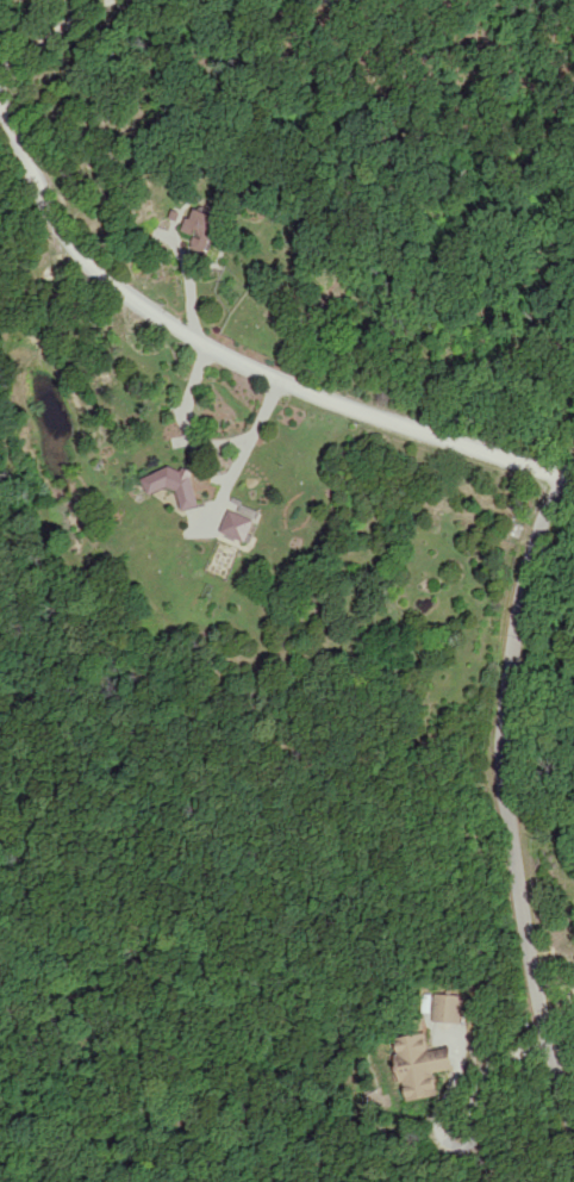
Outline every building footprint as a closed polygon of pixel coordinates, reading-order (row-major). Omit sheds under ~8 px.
[(228,217),(191,212),(188,235),(198,237),(195,257),(223,260),(228,217)] [(180,475),(177,467),(146,481),(153,498),(177,488),(186,507),(204,499),(191,471),(180,475)] [(224,533),(248,543),(257,522),(233,512),(224,533)] [(463,995),(437,995),(437,1022),(463,1022),(463,995)] [(401,1037),(411,1101),(441,1097),(438,1072),(458,1069),(454,1048),(432,1051),(429,1033),(401,1037)]
